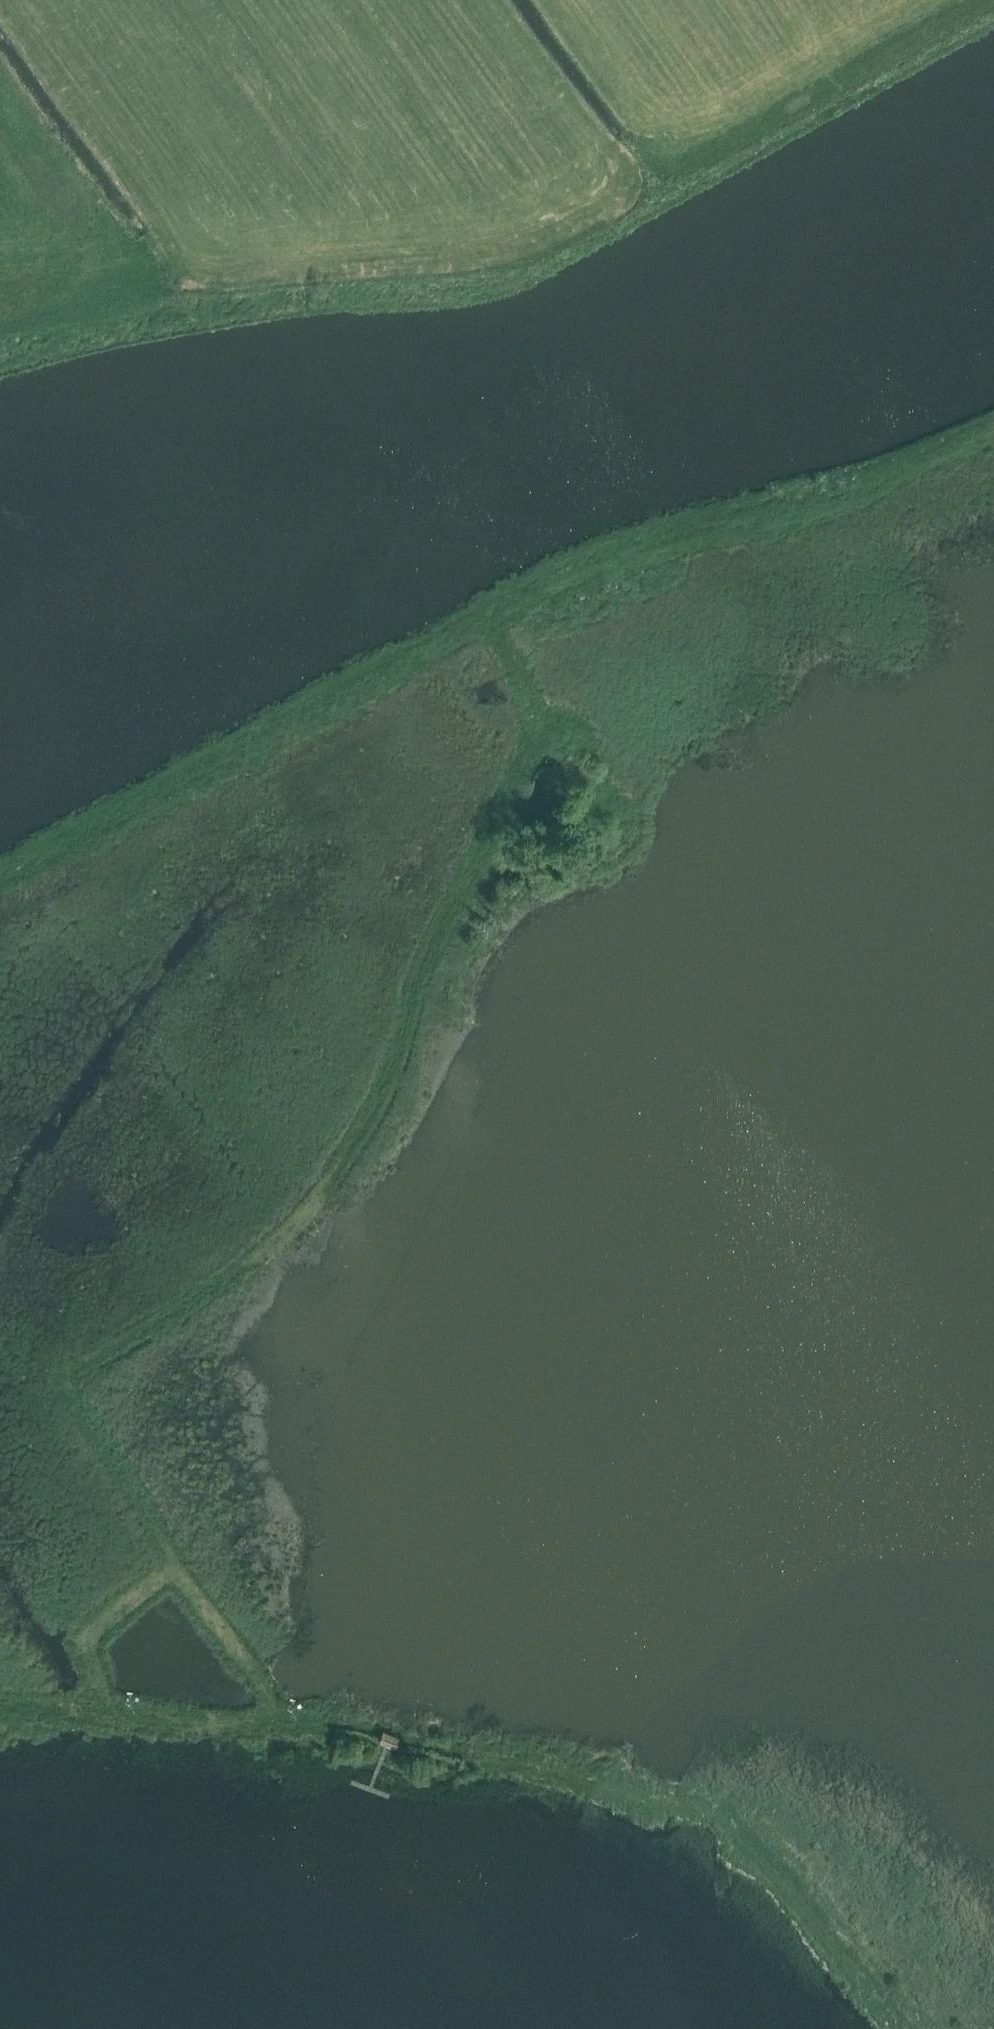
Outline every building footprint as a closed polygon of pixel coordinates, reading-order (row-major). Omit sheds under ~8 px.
[(399,1737),(382,1731),(378,1743),(395,1748),(399,1737)]
